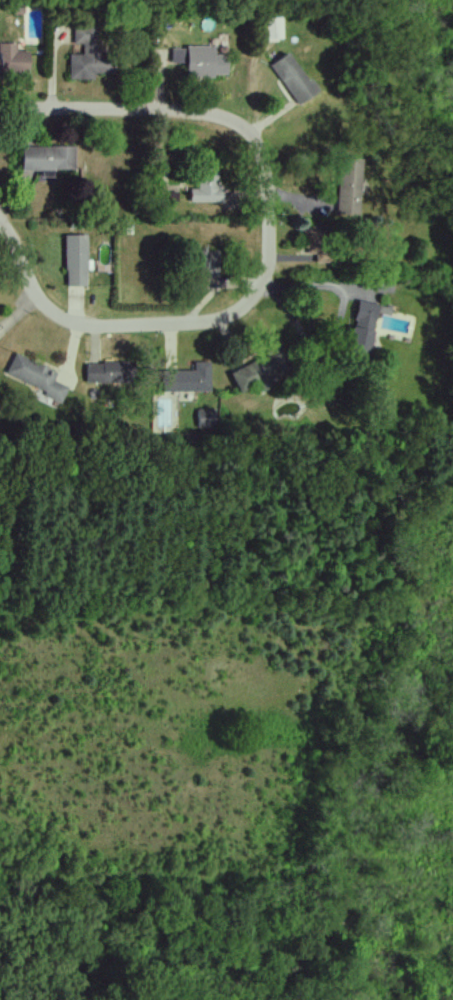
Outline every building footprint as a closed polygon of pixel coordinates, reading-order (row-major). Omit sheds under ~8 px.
[(264,18),(264,39),(281,39),(281,18),(264,18)] [(70,80),(95,80),(95,74),(112,74),(112,52),(102,52),(102,24),(73,24),(73,44),(83,44),(83,55),(70,55),(70,80)] [(16,51),(16,43),(0,43),(0,73),(29,73),(29,51),(16,51)] [(215,47),(172,46),(172,64),(187,64),(187,77),(228,77),(228,55),(215,54),(215,47)] [(317,91),(287,52),(269,66),(298,105),(317,91)] [(74,170),(75,147),(22,146),(22,171),(41,171),(41,177),(54,177),(54,169),(74,170)] [(361,159),(338,159),(337,215),(360,215),(361,159)] [(190,201),(223,202),(224,189),(218,189),(219,170),(198,169),(198,188),(190,188),(190,201)] [(65,286),(87,287),(88,235),(66,235),(65,286)] [(195,279),(222,278),(221,251),(194,252),(195,279)] [(379,305),(359,300),(346,354),(366,359),(379,305)] [(5,375),(63,400),(68,388),(53,382),(57,373),(14,354),(5,375)] [(258,393),(269,388),(255,361),(231,373),(240,393),(254,386),(258,393)] [(164,371),(164,392),(211,391),(210,362),(194,362),(194,370),(164,371)] [(87,384),(126,383),(126,363),(87,363),(87,384)] [(217,427),(217,409),(199,410),(199,427),(217,427)]
